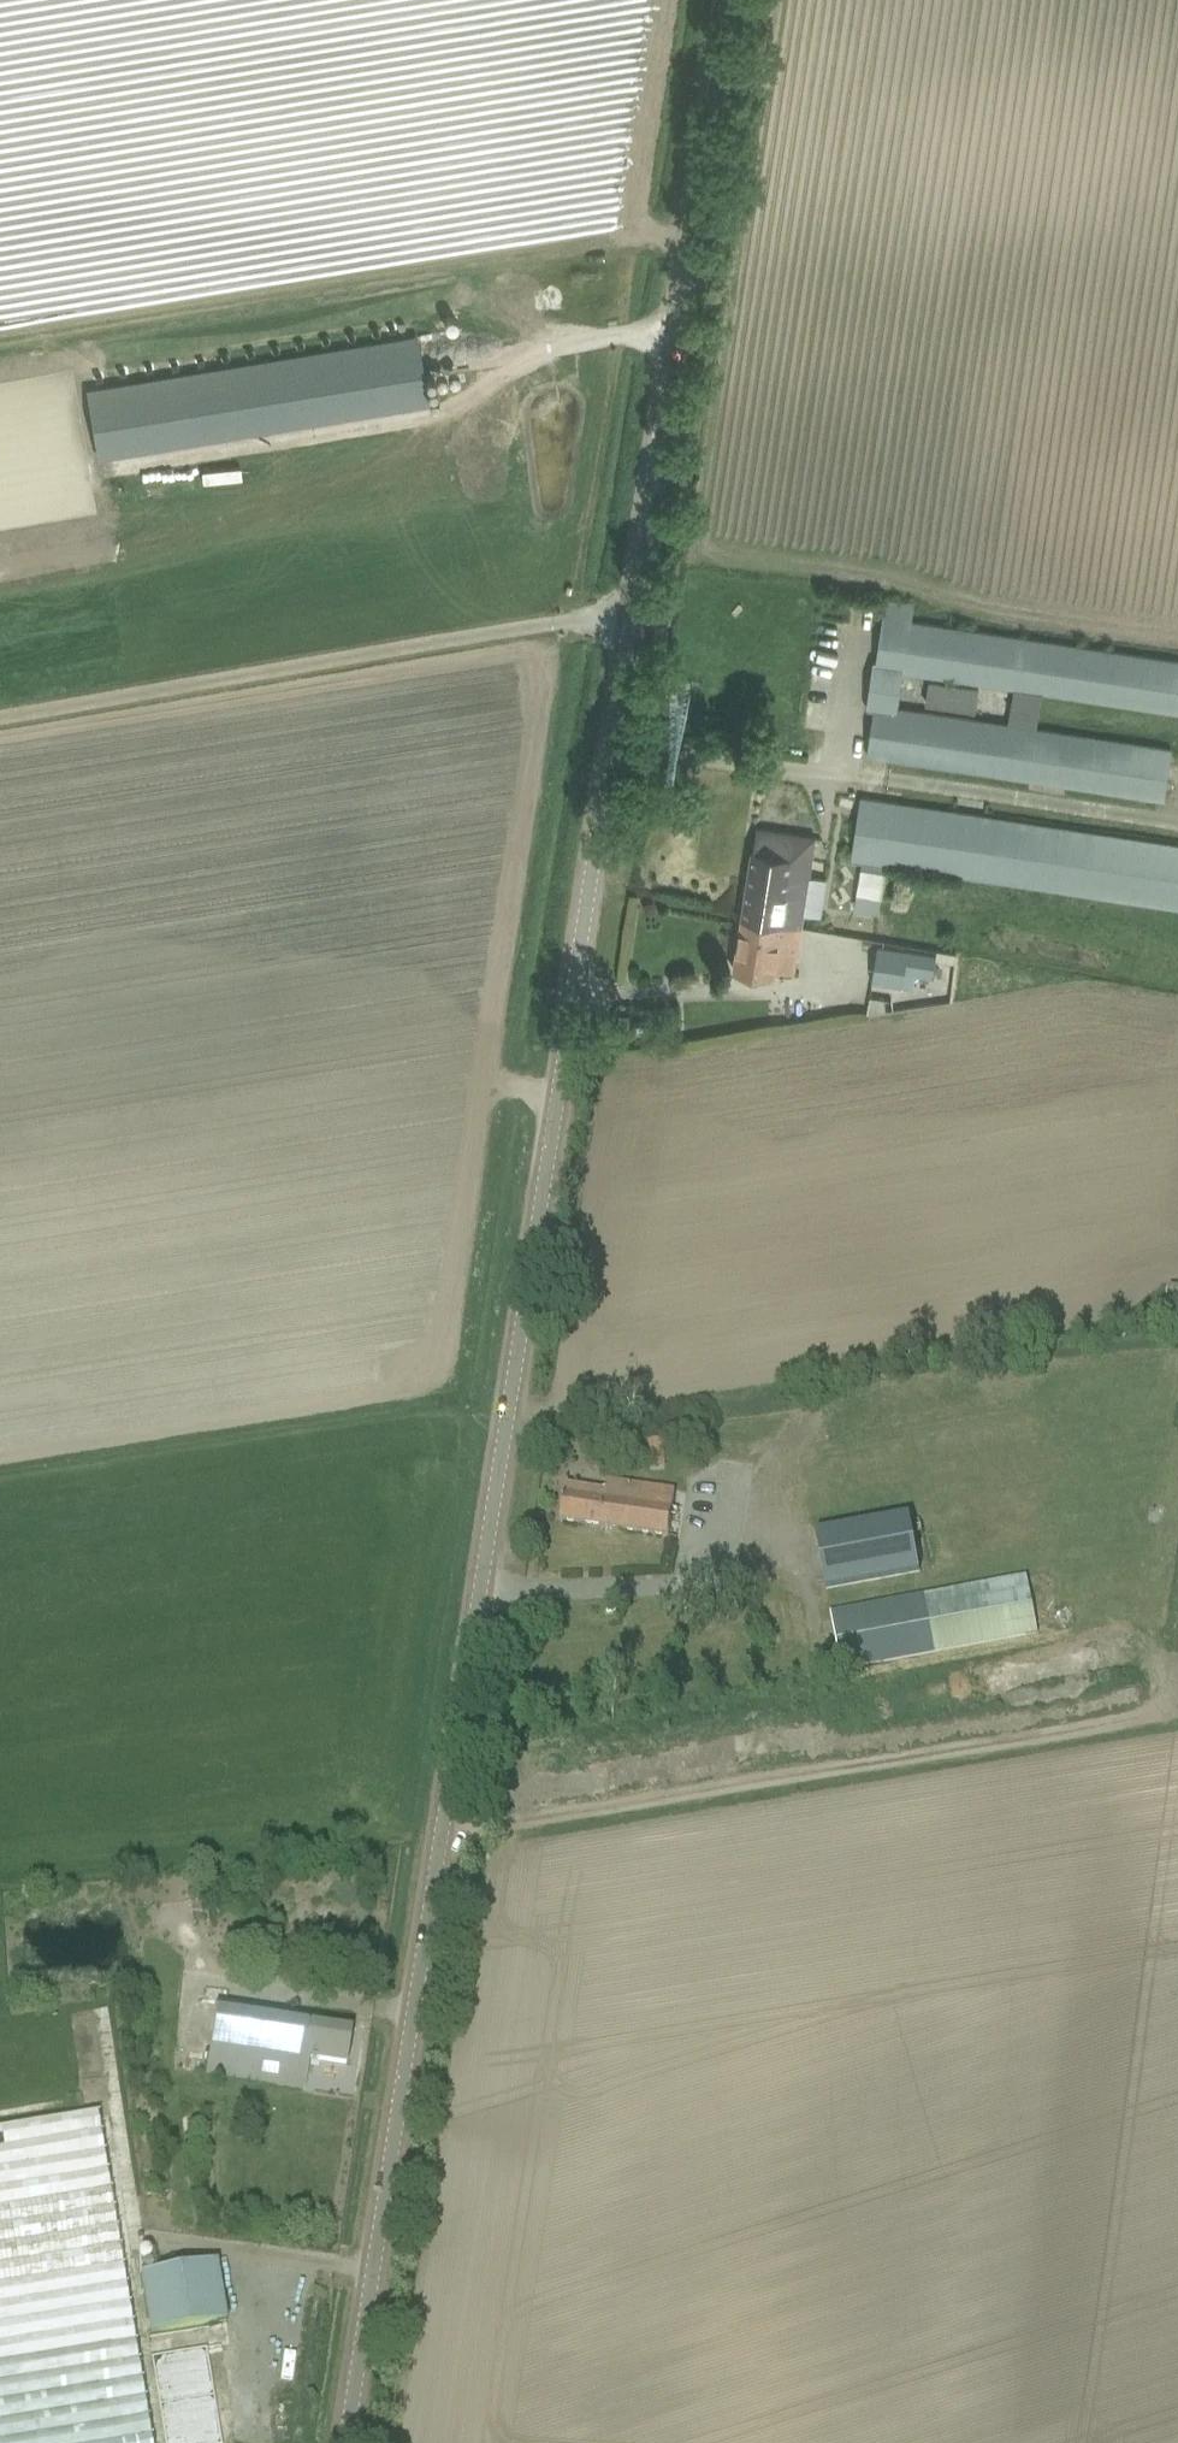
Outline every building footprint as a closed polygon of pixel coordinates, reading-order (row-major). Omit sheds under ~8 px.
[(89,389),(100,456),(430,402),(418,334),(89,389)] [(875,708),(868,754),(1165,799),(1174,746),(1038,726),(1044,692),(1177,712),(1177,657),(913,617),(915,605),(887,601),(877,661),(875,660),(867,707),(875,708)] [(980,686),(970,685),(931,679),(927,703),(977,711),(980,686)] [(862,795),(852,859),(863,861),(858,893),(905,901),(909,874),(888,870),(889,865),(1177,908),(1177,842),(862,795)] [(744,914),(803,923),(816,836),(782,830),(758,827),(744,914)] [(736,968),(759,972),(775,974),(776,967),(796,970),(803,923),(744,914),(736,968)] [(934,976),(937,959),(956,961),(957,952),(939,948),(938,952),(880,943),(873,981),(913,988),(916,973),(934,976)] [(871,994),(869,1009),(888,1007),(894,1006),(893,998),(887,997),(871,994)] [(1166,1288),(1165,1318),(1177,1319),(1177,1289),(1166,1288)] [(561,1523),(584,1527),(665,1538),(672,1492),(606,1482),(605,1493),(566,1487),(561,1523)] [(816,1531),(826,1588),(920,1572),(910,1514),(816,1531)] [(841,1674),(1059,1634),(1048,1575),(829,1615),(841,1674)] [(205,2077),(280,2088),(303,2092),(308,2060),(346,2066),(352,2028),(328,2024),(216,2008),(205,2077)] [(0,2132),(0,2442),(139,2442),(94,2119),(0,2132)] [(150,2336),(226,2324),(216,2264),(188,2269),(187,2259),(168,2262),(170,2272),(140,2277),(150,2336)] [(151,2356),(164,2442),(221,2442),(206,2348),(151,2356)]
